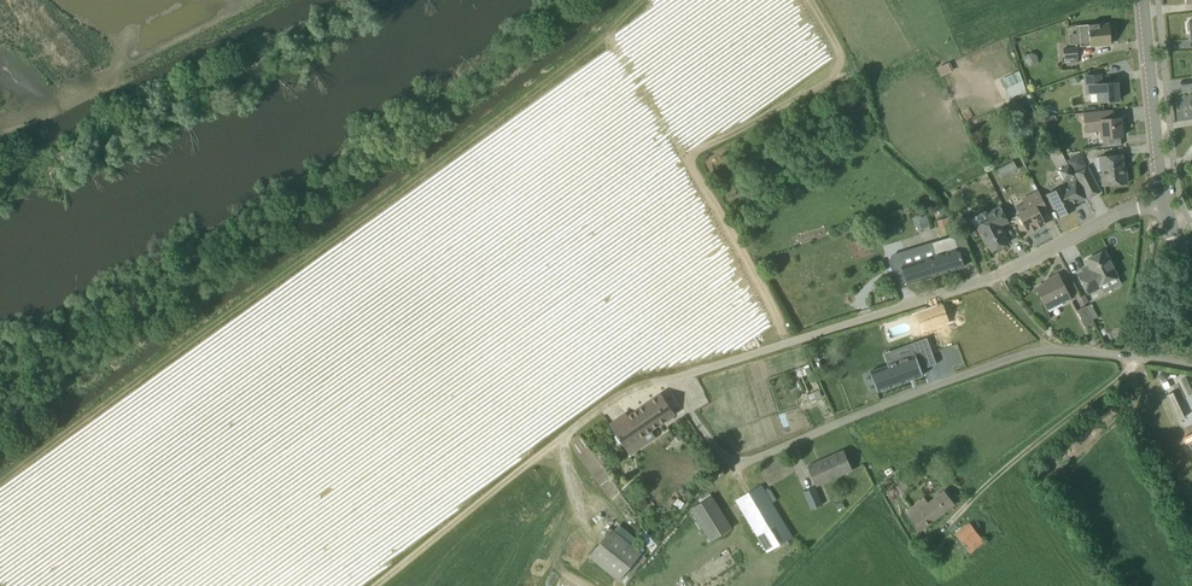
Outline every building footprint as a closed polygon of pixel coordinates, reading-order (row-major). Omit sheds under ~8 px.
[(1099,24),(1079,25),(1076,25),(1077,33),(1068,34),(1069,44),(1080,43),(1090,42),(1090,46),(1101,45),(1101,44),(1111,43),(1110,25),(1099,26),(1099,24)] [(1077,47),(1063,48),(1064,59),(1064,63),(1068,63),(1079,62),(1078,58),(1077,47)] [(1023,91),(1014,73),(1001,80),(1010,98),(1023,91)] [(1119,100),(1117,81),(1101,82),(1100,73),(1085,75),(1087,93),(1097,92),(1098,102),(1119,100)] [(1103,147),(1106,147),(1121,145),(1120,136),(1123,136),(1121,117),(1114,118),(1113,110),(1084,112),(1086,131),(1101,130),(1103,147)] [(1040,125),(1041,112),(1032,111),(1030,124),(1040,125)] [(1101,170),(1103,185),(1127,183),(1126,167),(1123,167),(1122,155),(1096,157),(1097,170),(1101,170)] [(1086,198),(1076,180),(1069,165),(1059,171),(1064,180),(1063,186),(1047,195),(1054,208),(1056,207),(1060,216),(1075,208),(1073,205),(1086,198)] [(1088,197),(1100,191),(1088,168),(1076,174),(1088,197)] [(1028,232),(1045,224),(1041,214),(1048,210),(1039,191),(1023,199),(1028,209),(1019,213),(1028,232)] [(1002,225),(1009,222),(1001,206),(987,214),(990,220),(977,226),(986,244),(988,243),(992,251),(1008,243),(1004,235),(1007,234),(1002,225)] [(938,220),(943,235),(955,231),(952,217),(946,218),(938,220)] [(933,248),(900,259),(907,284),(941,274),(942,274),(941,274),(947,272),(948,272),(948,271),(964,266),(956,241),(954,234),(931,241),(933,248)] [(1100,285),(1118,276),(1104,250),(1086,260),(1090,267),(1078,273),(1088,293),(1101,287),(1100,285)] [(1051,280),(1036,288),(1047,309),(1048,309),(1049,311),(1063,304),(1062,302),(1070,297),(1058,274),(1049,278),(1051,280)] [(1085,294),(1081,296),(1085,304),(1089,301),(1085,294)] [(942,305),(925,312),(931,328),(948,321),(942,305)] [(1094,322),(1085,306),(1077,311),(1085,327),(1094,322)] [(939,336),(953,332),(951,324),(937,328),(939,336)] [(927,338),(914,342),(920,357),(932,353),(927,338)] [(887,365),(870,371),(877,392),(923,375),(921,369),(916,354),(887,365)] [(626,413),(610,425),(625,447),(651,430),(675,413),(661,394),(628,416),(626,413)] [(1191,430),(1191,413),(1184,416),(1189,431),(1191,430)] [(852,470),(843,450),(807,466),(816,486),(852,470)] [(761,485),(736,500),(767,552),(792,537),(761,485)] [(803,491),(811,509),(814,516),(825,511),(815,487),(803,491)] [(920,531),(955,504),(944,490),(928,503),(924,497),(905,512),(920,531)] [(712,496),(689,510),(709,542),(732,528),(712,496)] [(970,523),(947,540),(953,547),(962,559),(984,542),(970,523)] [(619,580),(641,553),(611,529),(589,556),(619,580)] [(746,572),(731,547),(692,570),(695,575),(683,582),(685,585),(724,585),(746,572)]
